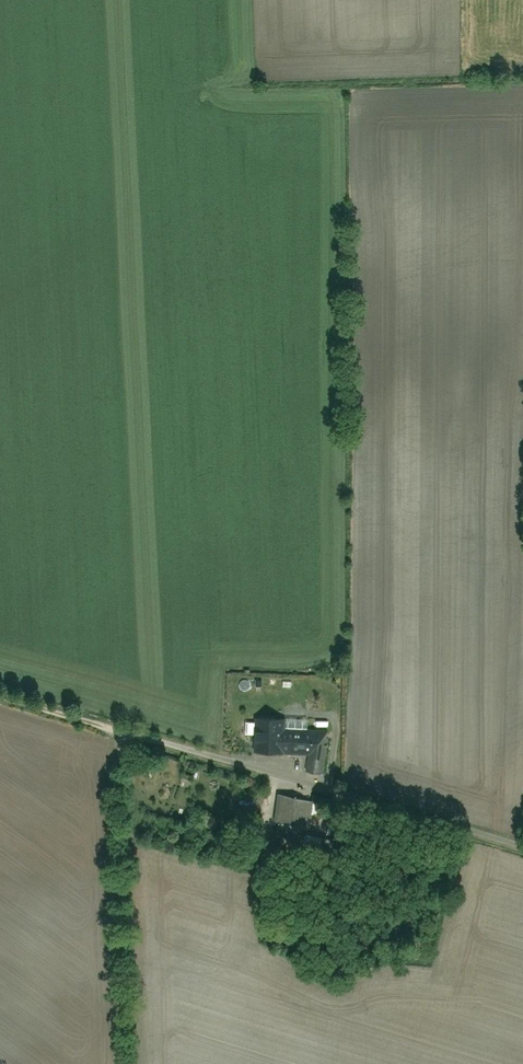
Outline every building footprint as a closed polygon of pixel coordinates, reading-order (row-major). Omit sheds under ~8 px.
[(327,721),(287,720),(287,716),(261,716),(261,756),(288,757),(288,742),(327,742),(327,721)] [(317,803),(286,796),(274,856),(304,862),(317,803)]
